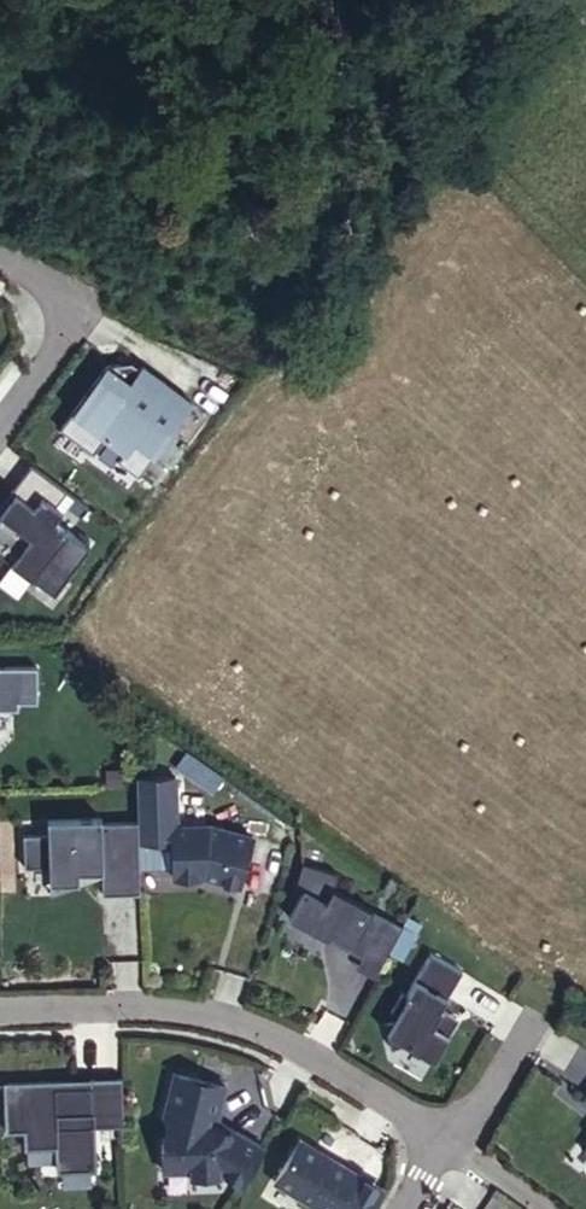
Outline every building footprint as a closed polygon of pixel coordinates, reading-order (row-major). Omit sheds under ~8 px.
[(106,366),(58,429),(91,454),(109,430),(128,445),(117,461),(137,476),(191,403),(141,366),(134,375),(119,364),(106,366)] [(14,492),(7,502),(12,506),(4,516),(0,513),(0,556),(11,564),(15,558),(34,572),(31,576),(52,591),(88,543),(54,518),(48,513),(55,504),(66,489),(31,463),(11,490),(14,492)] [(4,516),(12,506),(7,502),(14,492),(11,490),(0,504),(0,513),(4,516)] [(55,504),(48,513),(54,518),(61,508),(55,504)] [(15,558),(11,564),(30,578),(31,576),(34,572),(15,558)] [(15,710),(15,701),(34,701),(34,666),(0,666),(0,710),(15,710)] [(139,868),(168,867),(169,877),(201,876),(236,886),(250,838),(208,825),(173,827),(172,777),(136,779),(137,786),(138,828),(139,868)] [(79,888),(74,888),(79,887),(79,877),(102,876),(103,896),(140,895),(139,868),(138,828),(101,829),(101,824),(48,826),(48,840),(23,841),(24,874),(49,873),(50,888),(50,900),(80,898),(79,888)] [(400,928),(382,918),(371,912),(339,895),(332,883),(297,873),(291,896),(298,900),(287,920),(325,941),(328,935),(352,948),(381,964),(387,953),(405,963),(419,937),(400,928)] [(384,1063),(400,1064),(428,1078),(451,1036),(446,1034),(455,1017),(441,1010),(461,972),(429,954),(406,998),(402,996),(392,1015),(394,1029),(394,1037),(385,1037),(384,1063)] [(240,1186),(265,1145),(220,1117),(230,1087),(179,1068),(164,1108),(167,1109),(145,1170),(184,1175),(185,1181),(212,1181),(212,1175),(217,1172),(240,1186)] [(22,1129),(40,1128),(41,1145),(55,1145),(55,1169),(93,1168),(92,1121),(123,1120),(122,1077),(89,1078),(90,1095),(78,1096),(77,1079),(2,1081),(3,1129),(22,1129)] [(89,1078),(77,1079),(78,1096),(90,1095),(89,1078)] [(40,1128),(22,1129),(23,1145),(41,1145),(40,1128)] [(305,1130),(279,1172),(338,1208),(364,1166),(305,1130)]
